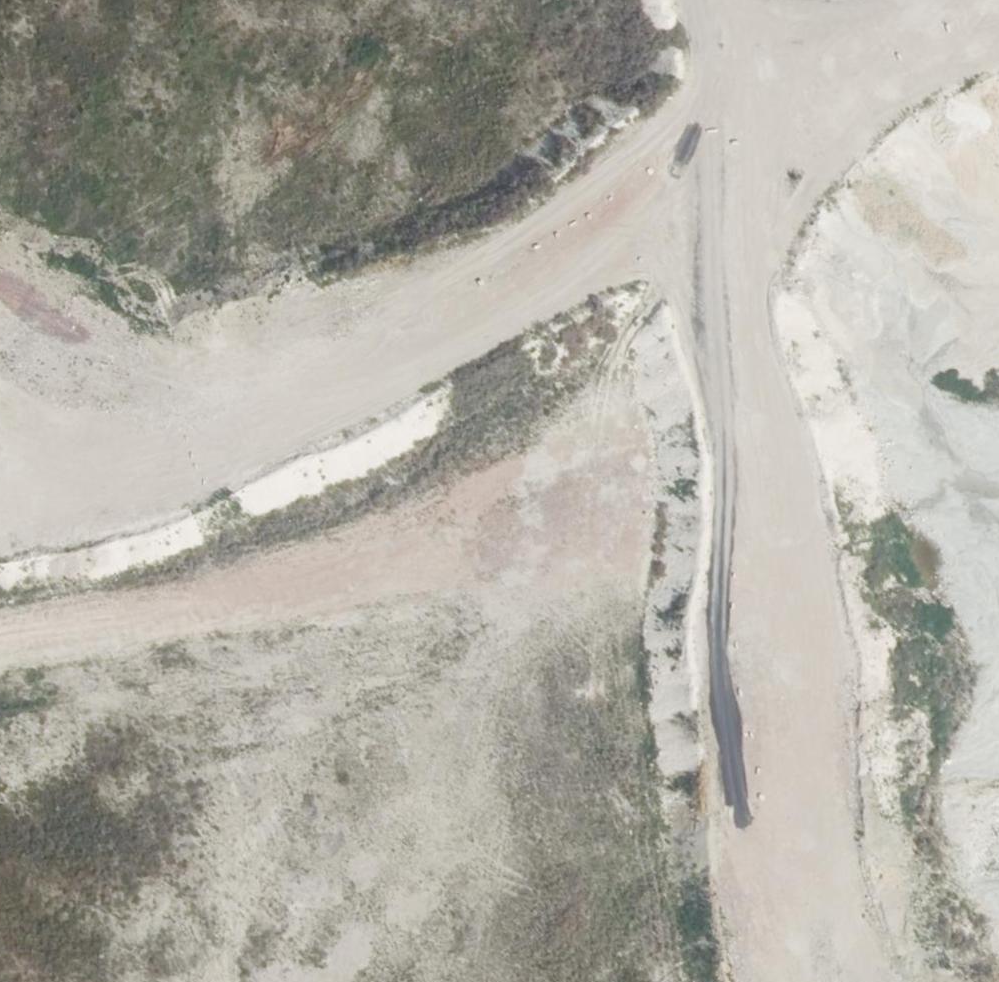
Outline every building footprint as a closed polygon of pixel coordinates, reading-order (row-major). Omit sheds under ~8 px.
[(961,497),(959,517),(983,518),(985,499),(961,497)]
